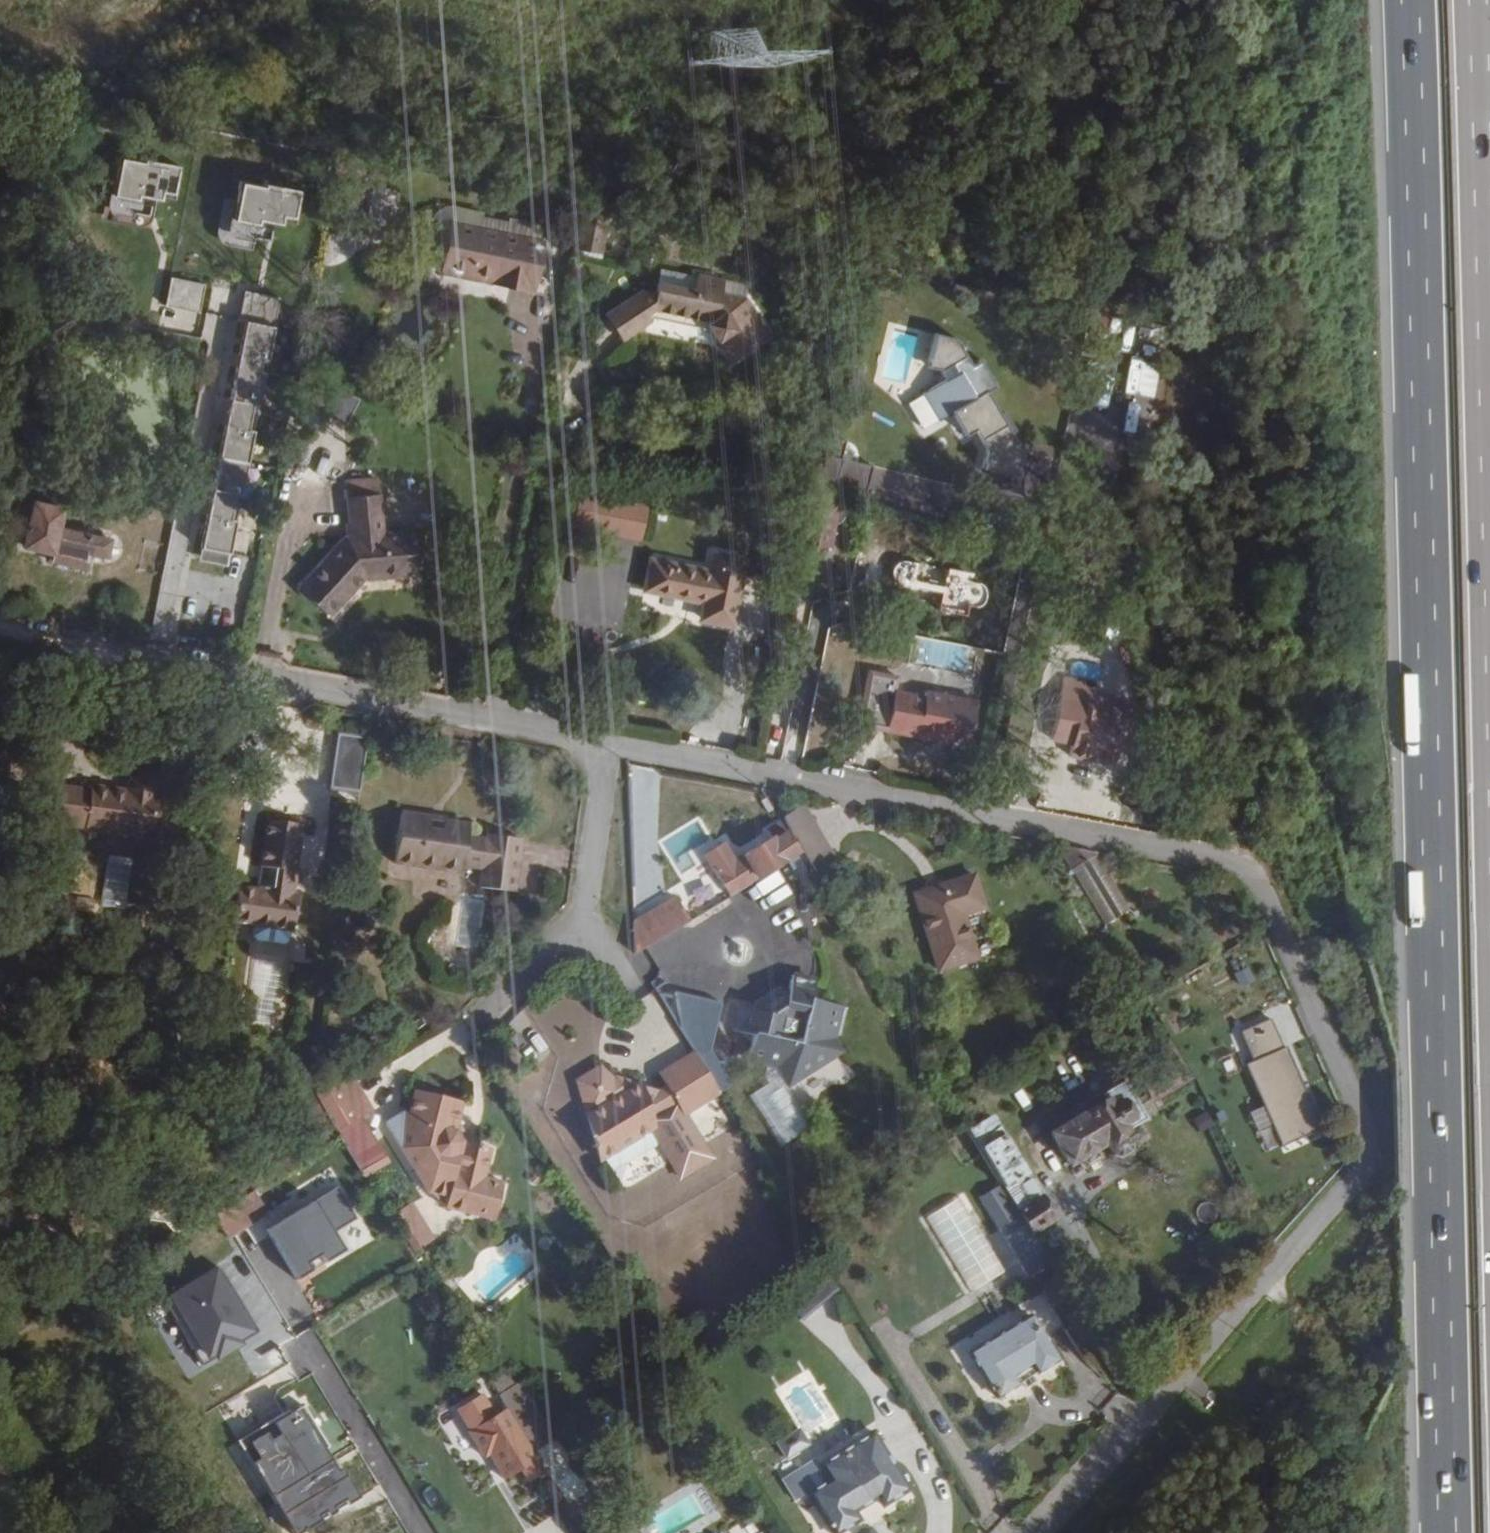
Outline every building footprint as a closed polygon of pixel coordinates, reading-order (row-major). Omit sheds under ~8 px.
[(128,153),(121,190),(179,202),(187,165),(128,153)] [(301,222),(308,190),(243,176),(231,233),(266,241),(271,215),(301,222)] [(447,247),(452,224),(454,207),(445,207),(438,210),(433,215),(430,223),(426,243),(447,247)] [(454,207),(452,224),(478,229),(482,212),(454,207)] [(606,219),(581,214),(575,247),(600,252),(606,219)] [(505,234),(542,242),(545,225),(508,218),(505,234)] [(447,247),(442,274),(472,281),(474,272),(533,284),(538,259),(518,255),(522,238),(452,224),(447,247)] [(538,259),(542,242),(522,238),(518,255),(538,259)] [(472,281),(531,293),(533,284),(474,272),(472,281)] [(607,315),(623,340),(651,320),(647,314),(653,310),(713,323),(711,331),(726,353),(741,343),(746,352),(769,337),(745,300),(721,295),(724,282),(697,276),(694,292),(658,285),(655,295),(642,292),(607,315)] [(205,309),(207,279),(170,277),(168,308),(205,309)] [(651,320),(654,318),(711,331),(713,323),(653,310),(647,314),(651,320)] [(1013,476),(1021,451),(985,390),(976,396),(963,373),(971,367),(954,339),(935,334),(927,367),(938,370),(945,382),(923,394),(938,421),(951,413),(952,413),(964,435),(974,429),(980,439),(986,451),(982,469),(1013,476)] [(726,353),(731,362),(746,352),(741,343),(726,353)] [(985,390),(971,367),(963,373),(976,396),(985,390)] [(835,435),(821,478),(864,491),(872,465),(846,457),(851,440),(835,435)] [(345,480),(346,497),(378,494),(377,477),(345,480)] [(298,588),(329,618),(365,580),(409,576),(408,559),(405,532),(382,534),(378,494),(346,497),(350,534),(298,588)] [(589,496),(586,535),(647,539),(649,500),(589,496)] [(62,508),(33,502),(22,547),(52,554),(50,562),(87,570),(90,554),(106,557),(111,540),(58,528),(62,508)] [(260,523),(265,524),(267,514),(224,506),(222,515),(229,517),(260,523)] [(224,540),(255,546),(260,523),(229,517),(224,540)] [(405,532),(408,559),(424,558),(421,530),(405,532)] [(698,622),(731,629),(745,556),(714,550),(700,547),(696,565),(650,556),(643,592),(702,603),(698,622)] [(919,732),(949,737),(968,741),(976,701),(925,692),(923,697),(893,692),(896,677),(867,672),(858,726),(918,737),(919,732)] [(1069,756),(1113,764),(1118,739),(1127,740),(1132,711),(1126,702),(1101,696),(1099,708),(1079,704),(1081,693),(1083,683),(1062,678),(1050,738),(1055,740),(1072,743),(1069,756)] [(1081,693),(1079,704),(1099,708),(1101,696),(1081,693)] [(918,737),(948,742),(949,737),(919,732),(918,737)] [(368,739),(338,735),(331,787),(360,791),(368,739)] [(154,837),(160,790),(157,789),(159,782),(152,774),(143,772),(134,778),(133,786),(94,781),(94,783),(61,779),(56,819),(88,823),(88,828),(93,828),(154,837)] [(803,805),(783,817),(806,855),(826,843),(803,805)] [(394,864),(462,873),(463,866),(464,856),(484,859),(482,869),(480,887),(515,892),(522,839),(487,834),(486,839),(467,837),(469,825),(424,819),(424,816),(401,813),(394,864)] [(238,888),(233,922),(292,930),(297,894),(294,893),(295,888),(296,888),(299,871),(297,871),(304,825),(267,820),(256,891),(238,888)] [(729,897),(800,854),(785,829),(784,830),(779,823),(767,831),(771,838),(714,873),(729,897)] [(836,858),(826,843),(806,855),(815,870),(836,858)] [(1072,869),(1096,854),(1060,847),(1072,869)] [(1130,911),(1096,854),(1072,869),(1105,925),(1130,911)] [(103,905),(127,908),(134,858),(109,855),(103,905)] [(482,869),(484,859),(464,856),(463,866),(482,869)] [(974,875),(915,895),(938,971),(978,959),(964,915),(985,908),(974,875)] [(460,894),(452,948),(478,951),(486,898),(460,894)] [(673,932),(690,922),(674,895),(657,906),(673,932)] [(633,921),(634,956),(673,932),(657,906),(633,921)] [(291,939),(292,930),(233,922),(232,931),(237,937),(255,940),(259,946),(265,941),(284,944),(291,939)] [(817,978),(792,973),(788,990),(782,1016),(754,1011),(738,1007),(732,1030),(753,1036),(748,1057),(762,1060),(761,1066),(775,1069),(787,1089),(834,1059),(825,1044),(834,1006),(811,1000),(817,978)] [(754,1011),(782,1016),(788,990),(780,988),(756,1002),(754,1011)] [(834,1006),(825,1044),(835,1040),(843,1008),(834,1006)] [(1286,1143),(1323,1128),(1276,1017),(1239,1032),(1286,1143)] [(825,1044),(834,1059),(843,1053),(835,1040),(825,1044)] [(662,1080),(696,1058),(692,1052),(658,1073),(662,1080)] [(748,1057),(747,1063),(761,1066),(762,1060),(748,1057)] [(652,1119),(676,1104),(684,1116),(719,1095),(696,1058),(662,1080),(666,1086),(657,1091),(643,1088),(641,1081),(626,1090),(612,1078),(599,1067),(577,1081),(600,1162),(655,1129),(652,1119)] [(615,1075),(612,1078),(626,1090),(641,1081),(615,1075)] [(353,1077),(319,1098),(338,1132),(372,1112),(353,1077)] [(1050,1134),(1069,1167),(1082,1159),(1092,1153),(1102,1147),(1110,1160),(1119,1161),(1128,1156),(1130,1147),(1144,1140),(1136,1126),(1144,1121),(1136,1107),(1131,1099),(1121,1081),(1080,1106),(1084,1114),(1050,1134)] [(1136,1107),(1151,1098),(1146,1090),(1131,1099),(1136,1107)] [(385,1123),(427,1194),(447,1199),(444,1209),(486,1220),(493,1221),(503,1182),(485,1178),(491,1149),(463,1143),(457,1132),(463,1103),(413,1091),(408,1113),(402,1112),(385,1123)] [(1201,1130),(1217,1123),(1211,1109),(1195,1116),(1201,1130)] [(970,1133),(1032,1233),(1054,1219),(992,1119),(970,1133)] [(368,1181),(340,1135),(326,1144),(354,1190),(368,1181)] [(1082,1159),(1086,1166),(1096,1160),(1092,1153),(1082,1159)] [(333,1171),(263,1212),(305,1282),(375,1241),(333,1171)] [(246,1194),(236,1200),(245,1214),(254,1208),(246,1194)] [(447,1199),(427,1194),(397,1212),(424,1257),(486,1220),(444,1209),(447,1199)] [(987,1206),(1035,1285),(1056,1273),(1032,1233),(1007,1194),(987,1206)] [(1078,1260),(1054,1219),(1032,1233),(1056,1273),(1078,1260)] [(222,1262),(172,1291),(211,1360),(262,1332),(222,1262)] [(1057,1360),(1030,1317),(971,1354),(997,1397),(1019,1383),(1029,1377),(1057,1360)] [(496,1393),(516,1382),(509,1369),(489,1379),(496,1393)] [(1029,1377),(1019,1383),(1022,1389),(1032,1382),(1029,1377)] [(511,1414),(535,1453),(549,1444),(525,1405),(511,1414)] [(511,1414),(507,1408),(493,1417),(532,1481),(547,1472),(535,1453),(511,1414)] [(302,1409),(253,1437),(307,1531),(365,1498),(349,1469),(339,1475),(302,1409)] [(908,1491),(872,1433),(822,1464),(829,1477),(806,1491),(832,1532),(840,1532),(862,1519),(857,1510),(878,1497),(883,1506),(908,1491)]
